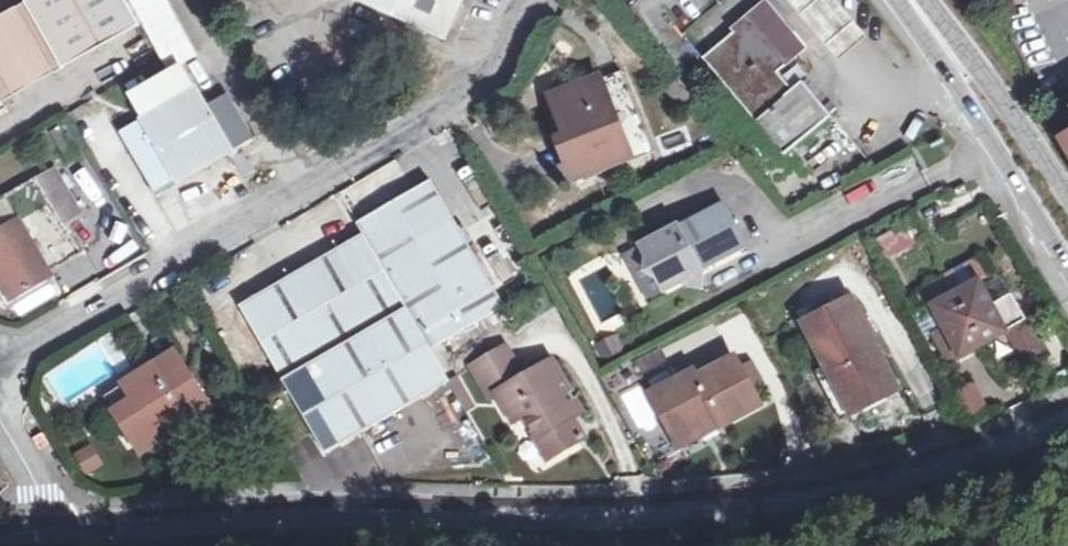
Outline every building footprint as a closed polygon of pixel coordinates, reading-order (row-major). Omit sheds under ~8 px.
[(27,4),(62,69),(140,25),(126,0),(33,0),(27,4)] [(447,38),(464,0),(361,0),(447,38)] [(841,61),(868,38),(837,0),(790,0),(841,61)] [(0,18),(0,96),(3,102),(62,69),(27,4),(0,18)] [(802,53),(764,9),(705,58),(788,156),(833,116),(803,81),(795,89),(779,73),(802,53)] [(119,132),(157,196),(230,152),(179,65),(129,95),(144,118),(119,132)] [(562,144),(577,178),(654,148),(623,72),(555,99),(571,140),(562,144)] [(571,140),(555,99),(547,102),(562,144),(571,140)] [(55,169),(39,179),(36,177),(0,198),(0,226),(2,229),(0,230),(0,279),(12,298),(52,275),(51,271),(82,253),(66,225),(81,213),(55,169)] [(407,310),(431,348),(505,305),(431,180),(358,224),(364,234),(407,310)] [(640,245),(664,290),(750,245),(724,200),(640,245)] [(897,227),(871,244),(880,260),(906,243),(897,227)] [(364,234),(241,305),(285,381),(407,310),(364,234)] [(970,265),(947,276),(982,343),(1006,331),(1011,333),(1027,364),(1045,354),(1012,294),(992,305),(970,265)] [(947,276),(918,291),(926,309),(934,305),(945,328),(936,332),(951,360),(982,343),(947,276)] [(804,321),(846,405),(894,381),(852,297),(804,321)] [(934,305),(926,309),(911,317),(923,339),(936,332),(945,328),(934,305)] [(407,310),(285,381),(326,454),(450,381),(431,348),(407,310)] [(619,336),(597,342),(602,359),(624,353),(619,336)] [(505,351),(473,370),(491,399),(497,396),(515,423),(524,417),(537,439),(535,440),(548,460),(583,438),(566,412),(577,405),(552,363),(525,380),(505,351)] [(174,353),(126,385),(136,401),(116,414),(142,453),(160,441),(157,436),(207,403),(174,353)] [(695,370),(653,391),(677,437),(697,426),(703,436),(720,427),(718,424),(759,402),(752,387),(760,382),(750,363),(740,368),(735,358),(698,376),(695,370)] [(971,380),(946,392),(953,404),(976,394),(971,380)] [(894,381),(846,405),(851,414),(899,390),(894,381)] [(637,430),(660,421),(645,383),(622,392),(637,430)] [(105,397),(116,414),(136,401),(126,385),(105,397)] [(984,409),(976,394),(953,404),(961,420),(984,409)] [(697,426),(677,437),(682,447),(703,436),(697,426)] [(86,476),(105,466),(93,444),(74,454),(86,476)]
